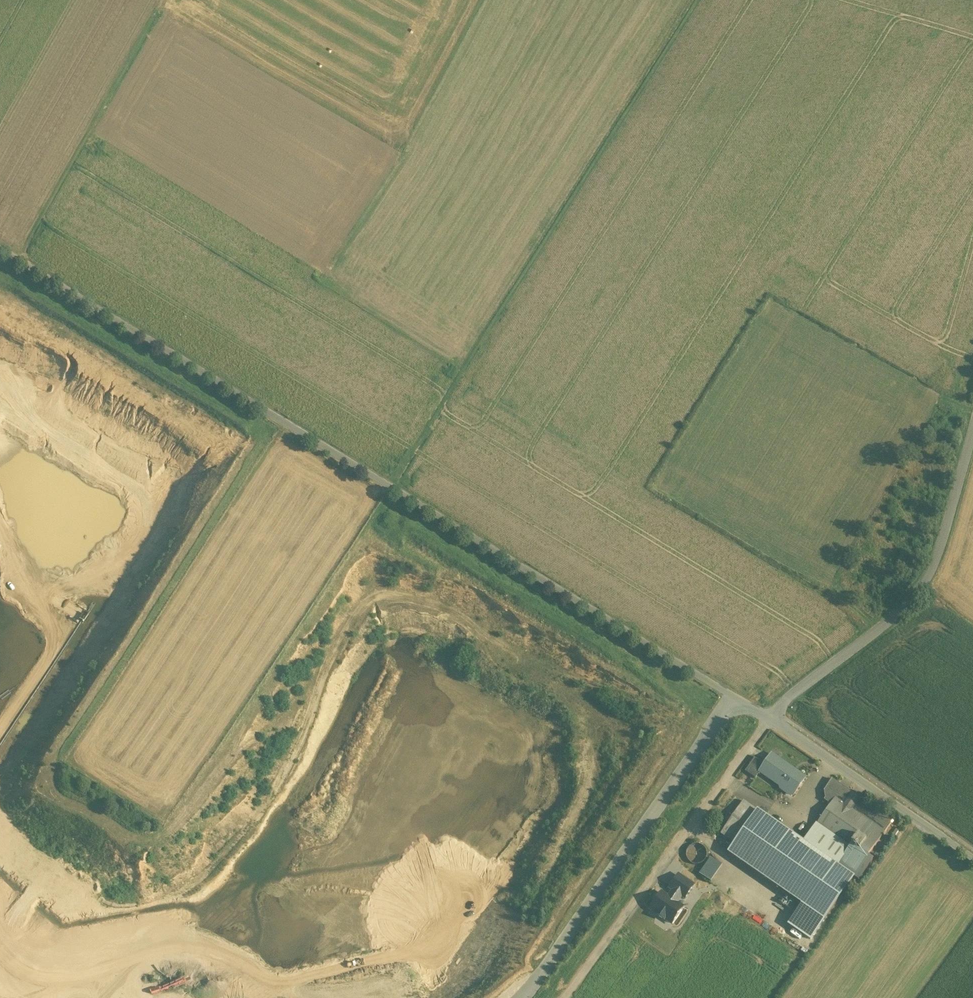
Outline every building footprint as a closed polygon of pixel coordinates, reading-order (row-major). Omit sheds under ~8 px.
[(765,765),(760,772),(760,773),(782,788),(782,787),(795,795),(807,778),(794,770),(794,771),(772,756),(765,765)] [(756,779),(760,773),(760,772),(765,765),(756,758),(746,772),(756,779)] [(824,791),(826,799),(824,800),(831,805),(836,798),(869,822),(885,833),(893,821),(833,779),(824,791)] [(869,822),(836,798),(831,805),(822,819),(855,842),(869,822)] [(736,845),(758,812),(759,811),(744,801),(721,834),(736,845)] [(854,877),(838,866),(837,866),(804,844),(758,812),(736,845),(729,854),(825,920),(854,877)] [(855,842),(822,819),(817,826),(849,849),(850,849),(855,842)] [(849,849),(838,866),(854,877),(870,855),(885,833),(869,822),(855,842),(850,849),(849,849)] [(849,849),(817,826),(804,844),(837,866),(838,866),(849,849)] [(689,850),(688,854),(688,857),(689,860),(692,863),(695,864),(698,865),(701,864),(704,863),(707,860),(708,857),(708,854),(708,850),(706,848),(703,846),(700,844),(696,844),(693,845),(691,847),(689,850)] [(870,855),(854,877),(859,881),(875,858),(870,855)] [(712,858),(700,875),(712,883),(723,866),(712,858)] [(670,889),(674,891),(682,897),(685,899),(694,886),(679,876),(670,889)] [(662,894),(651,909),(659,915),(658,916),(664,920),(665,919),(673,924),(683,908),(677,904),(682,897),(674,891),(669,898),(662,894)]
